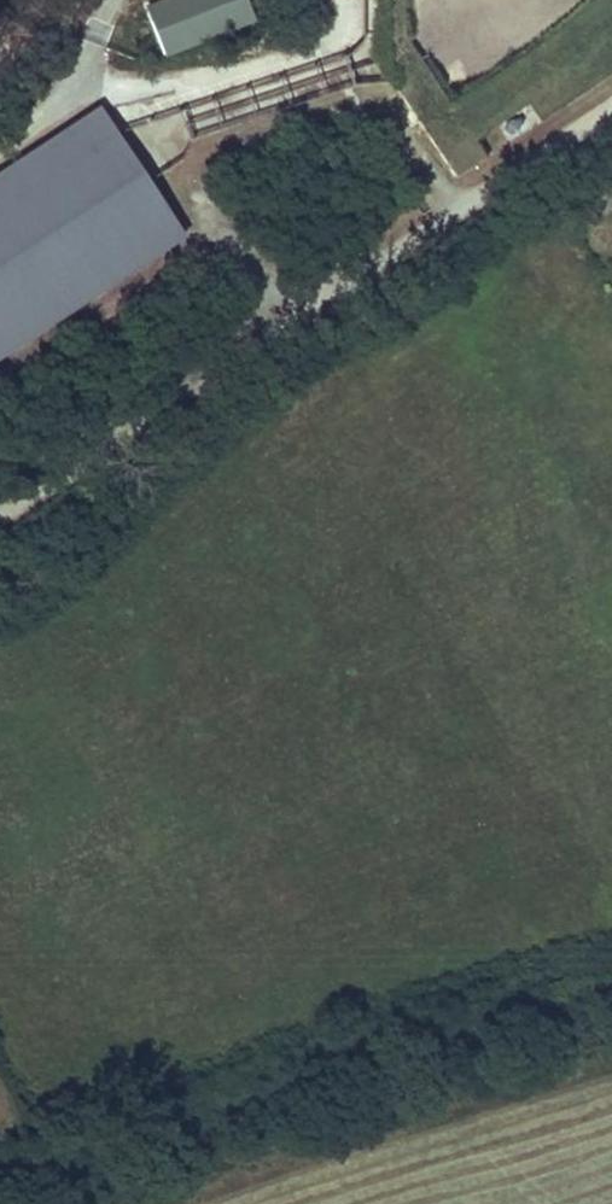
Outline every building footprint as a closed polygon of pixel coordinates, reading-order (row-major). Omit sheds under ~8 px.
[(149,12),(167,61),(253,29),(242,0),(181,0),(149,12)] [(180,236),(98,110),(0,174),(0,354),(180,236)]
